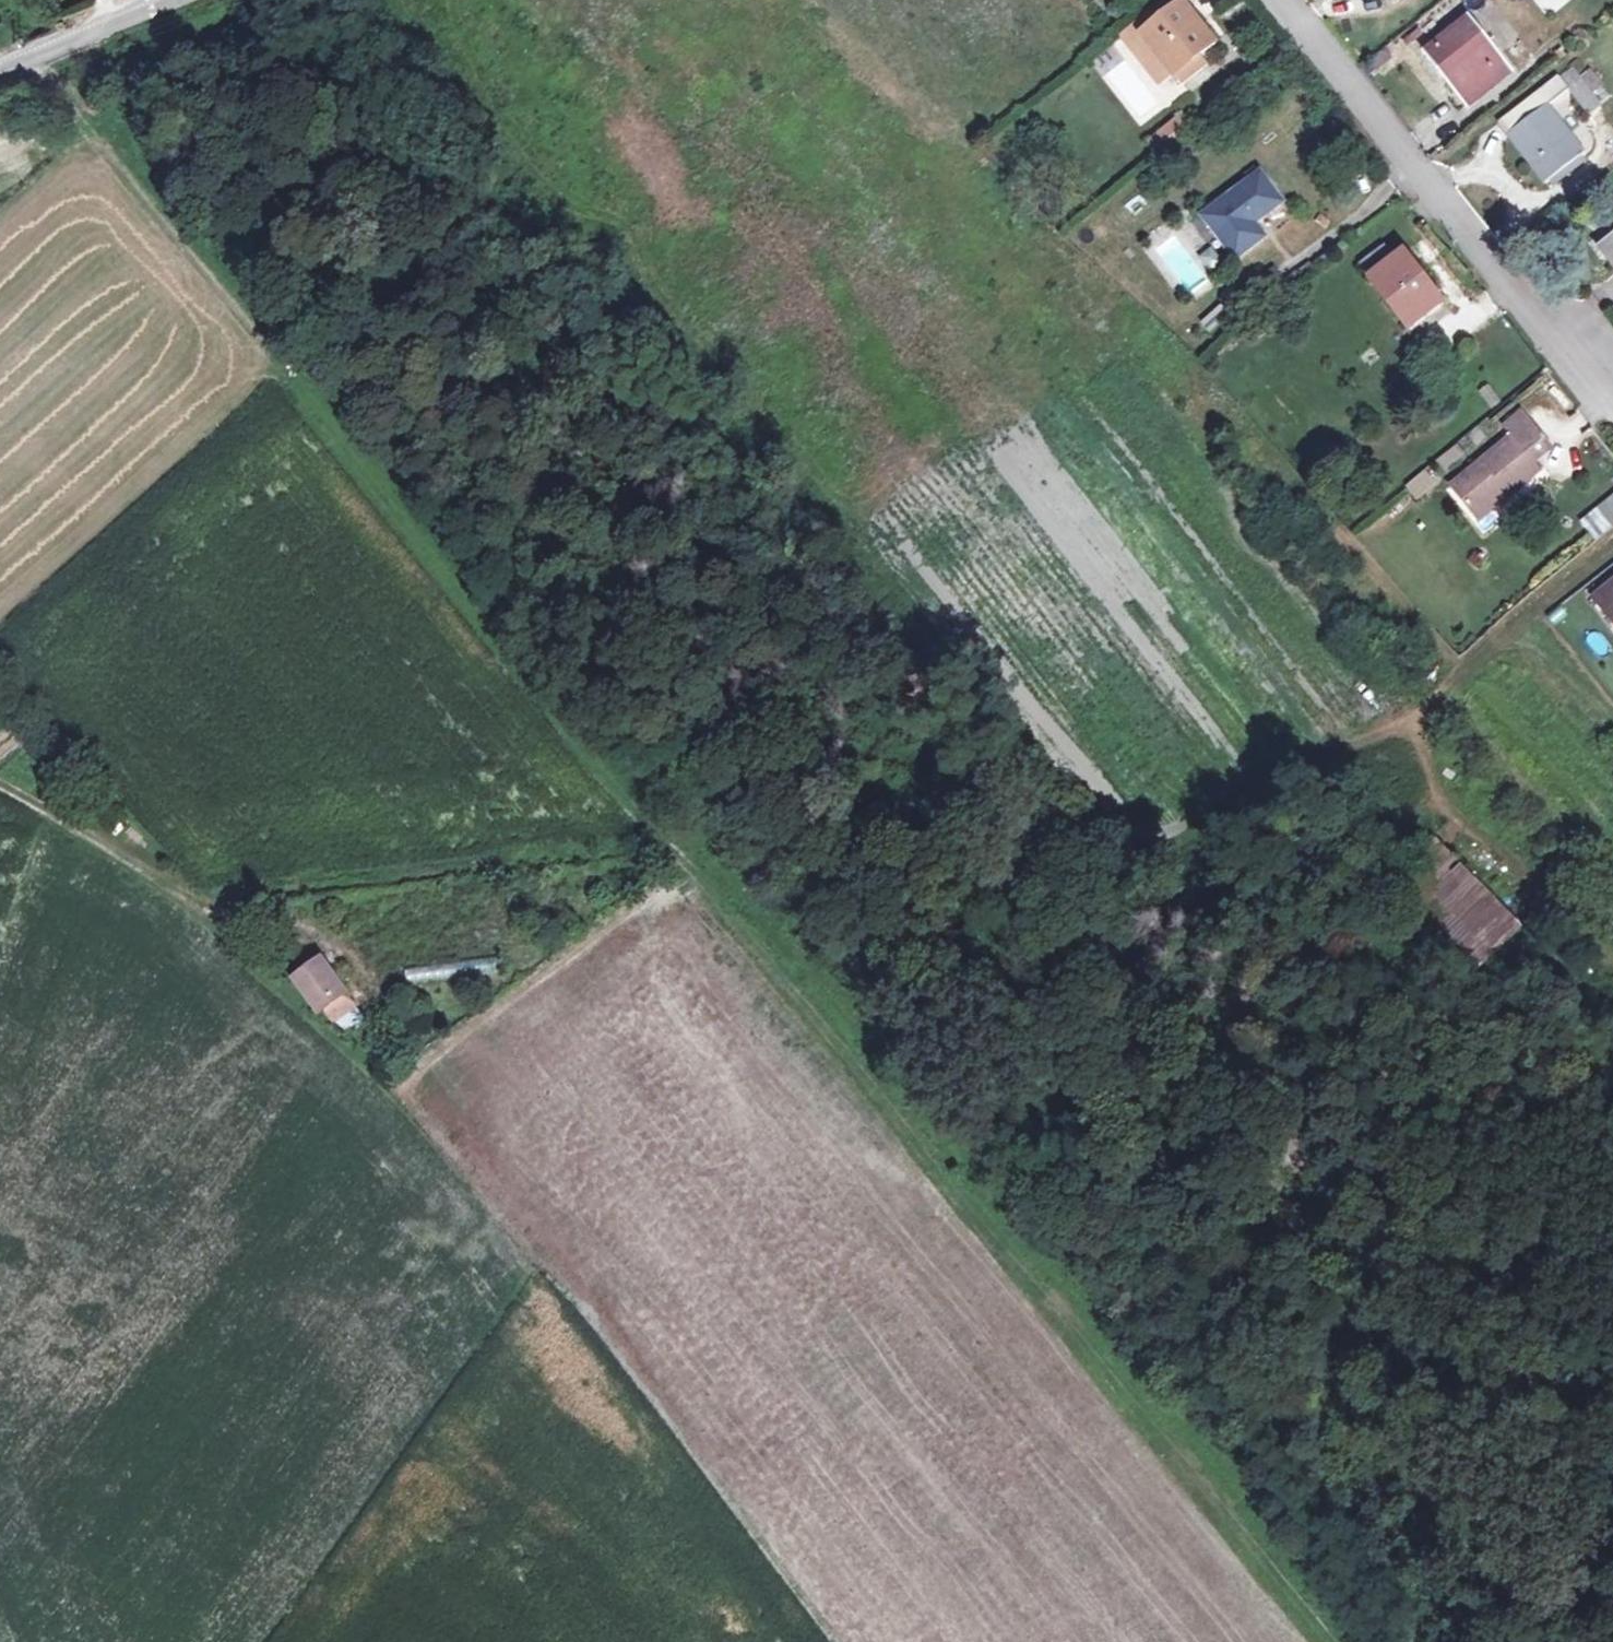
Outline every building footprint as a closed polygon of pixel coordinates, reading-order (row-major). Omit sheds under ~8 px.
[(1114,36),(1153,86),(1170,73),(1173,77),(1200,56),(1215,44),(1181,0),(1160,0),(1114,36)] [(321,4),(308,9),(310,17),(324,12),(321,4)] [(1508,75),(1466,23),(1434,47),(1450,69),(1444,75),(1468,105),(1508,75)] [(1450,69),(1434,47),(1427,53),(1444,75),(1450,69)] [(1208,66),(1200,56),(1173,77),(1182,87),(1208,66)] [(1601,106),(1572,68),(1559,78),(1589,116),(1601,106)] [(1566,92),(1557,80),(1531,100),(1540,112),(1510,136),(1547,183),(1548,182),(1582,157),(1584,155),(1547,107),(1566,92)] [(1540,112),(1531,100),(1501,124),(1510,136),(1540,112)] [(45,112),(27,119),(32,132),(50,125),(45,112)] [(1176,123),(1151,144),(1162,157),(1187,137),(1176,123)] [(1582,157),(1548,182),(1554,189),(1587,163),(1582,157)] [(1282,203),(1260,172),(1201,216),(1234,262),(1266,239),(1255,224),(1282,203)] [(1604,256),(1612,249),(1612,238),(1599,249),(1604,256)] [(1385,247),(1359,266),(1403,324),(1421,311),(1425,316),(1442,303),(1405,254),(1396,261),(1385,247)] [(1604,256),(1612,266),(1612,249),(1604,256)] [(1421,311),(1403,324),(1407,330),(1425,316),(1421,311)] [(1550,451),(1521,413),(1503,427),(1511,438),(1451,487),(1474,516),(1505,491),(1510,497),(1541,472),(1535,464),(1550,451)] [(1416,501),(1438,485),(1427,470),(1405,486),(1416,501)] [(1505,491),(1474,516),(1479,522),(1510,497),(1505,491)] [(1598,510),(1611,527),(1612,526),(1612,498),(1598,510)] [(1592,601),(1612,628),(1612,584),(1592,601)] [(1523,925),(1458,860),(1456,862),(1445,850),(1401,895),(1477,971),(1523,925)] [(501,976),(500,959),(403,964),(404,981),(501,976)] [(324,962),(300,981),(320,1009),(326,1005),(335,1019),(339,1021),(357,1007),(324,962)]
